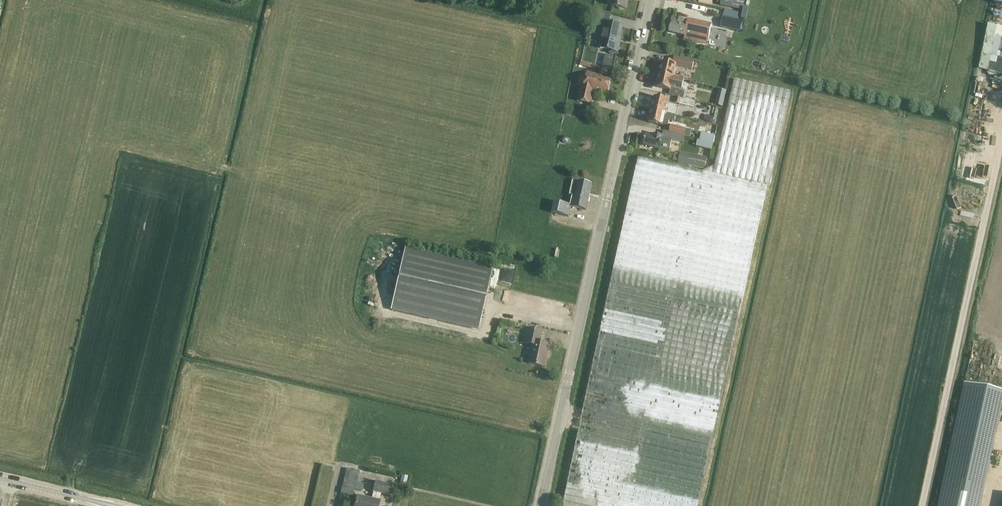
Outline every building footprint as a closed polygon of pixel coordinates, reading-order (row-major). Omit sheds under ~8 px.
[(626,9),(627,8),(625,8),(627,0),(611,0),(610,5),(626,9)] [(992,4),(977,71),(1001,76),(1001,6),(992,4)] [(594,18),(593,25),(599,26),(601,20),(610,22),(611,14),(595,10),(594,18)] [(721,27),(731,29),(740,31),(742,21),(723,17),(721,27)] [(688,22),(673,18),(670,31),(685,35),(684,39),(708,44),(712,26),(688,20),(688,22)] [(601,48),(607,49),(617,51),(616,50),(618,39),(620,39),(623,27),(606,23),(601,48)] [(585,55),(593,57),(594,49),(586,47),(585,55)] [(606,54),(603,67),(603,69),(611,70),(614,56),(606,54)] [(660,74),(674,77),(676,65),(693,69),(694,62),(675,58),(673,64),(663,61),(660,74)] [(581,62),(580,66),(598,70),(599,66),(581,62)] [(579,101),(581,102),(591,104),(594,90),(608,93),(611,80),(596,77),(597,74),(589,72),(585,87),(582,86),(579,101)] [(670,90),(671,89),(682,91),(685,80),(674,77),(660,74),(657,87),(670,90)] [(579,430),(563,505),(699,505),(767,187),(770,187),(791,92),(736,79),(716,165),(705,169),(698,170),(648,159),(638,157),(611,282),(579,430)] [(655,97),(652,109),(667,112),(667,113),(676,115),(678,107),(669,105),(670,100),(655,97)] [(677,97),(675,104),(694,108),(696,101),(684,98),(677,97)] [(652,109),(649,122),(663,126),(663,124),(668,125),(669,120),(675,121),(676,115),(667,113),(667,112),(652,109)] [(707,115),(704,120),(711,123),(714,118),(707,115)] [(684,137),(686,129),(670,126),(669,133),(684,137)] [(700,140),(714,143),(716,136),(702,133),(700,140)] [(644,145),(661,149),(670,151),(672,139),(664,137),(664,136),(654,134),(654,137),(646,135),(644,145)] [(714,143),(700,140),(699,148),(713,151),(714,143)] [(707,158),(690,154),(681,152),(678,164),(688,166),(705,169),(706,165),(709,166),(710,162),(706,162),(707,158)] [(552,213),(559,215),(569,217),(571,207),(586,210),(592,185),(573,180),(570,195),(573,196),(571,205),(554,202),(552,213)] [(390,311),(478,331),(493,268),(405,248),(390,311)] [(529,364),(535,365),(545,367),(544,366),(547,353),(548,353),(550,344),(540,342),(543,331),(529,328),(525,345),(533,346),(529,364)] [(938,505),(980,505),(984,489),(1001,406),(1001,391),(964,383),(944,480),(938,505)] [(346,468),(341,494),(353,497),(359,471),(346,468)] [(401,475),(400,483),(406,484),(408,476),(401,475)] [(356,502),(355,505),(379,505),(380,501),(379,501),(381,494),(389,496),(391,486),(376,482),(372,499),(358,496),(356,502)]
